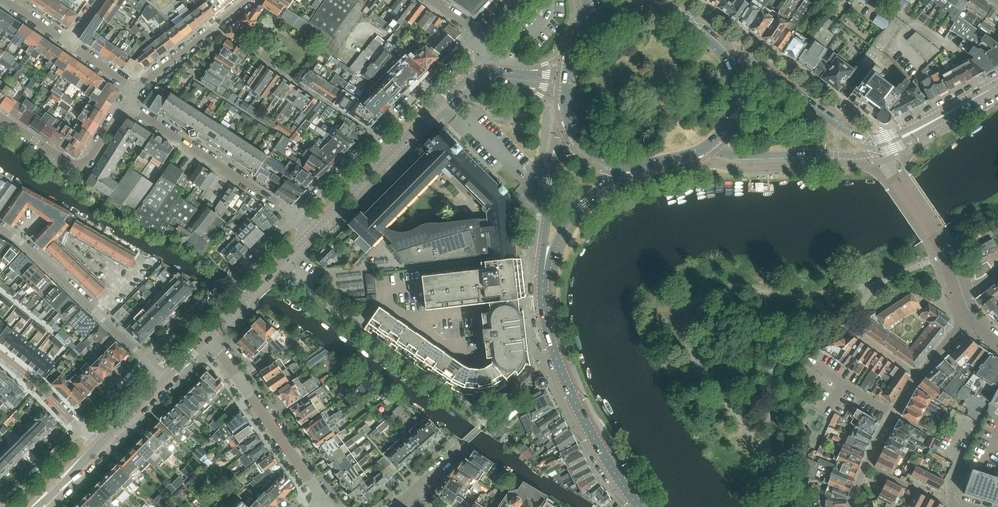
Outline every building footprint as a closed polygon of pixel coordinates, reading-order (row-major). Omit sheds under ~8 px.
[(38,6),(45,12),(53,0),(42,0),(38,6)] [(45,12),(53,17),(62,4),(58,1),(59,0),(53,0),(45,12)] [(53,17),(61,22),(69,10),(70,9),(66,7),(70,0),(65,0),(62,4),(53,17)] [(109,0),(108,0),(103,7),(115,16),(125,23),(128,19),(118,11),(120,8),(109,0)] [(120,8),(130,15),(132,8),(126,6),(123,4),(126,0),(109,0),(120,8)] [(126,0),(141,11),(144,6),(136,0),(126,0)] [(172,4),(176,1),(175,0),(151,0),(151,3),(161,11),(162,11),(172,4)] [(208,19),(216,13),(205,0),(201,0),(204,4),(199,7),(208,19)] [(207,1),(216,13),(218,11),(233,0),(205,0),(207,1)] [(276,0),(265,0),(261,5),(324,48),(332,37),(310,23),(289,9),(276,0)] [(289,9),(294,0),(276,0),(289,9)] [(323,3),(310,23),(332,37),(355,8),(361,0),(325,0),(323,3)] [(355,8),(361,12),(367,5),(368,6),(372,1),(373,0),(361,0),(355,8)] [(373,12),(377,7),(383,0),(373,0),(372,1),(368,6),(367,5),(361,12),(362,13),(363,13),(369,17),(373,12)] [(396,0),(383,0),(377,7),(380,10),(386,3),(389,5),(388,7),(389,9),(396,0)] [(389,9),(388,11),(395,17),(396,17),(409,0),(396,0),(389,9)] [(418,3),(415,1),(413,0),(409,0),(396,17),(395,17),(393,20),(394,20),(390,26),(394,28),(397,30),(401,25),(401,24),(418,3)] [(464,11),(475,19),(493,0),(448,0),(464,11)] [(749,5),(743,0),(735,0),(732,4),(726,0),(723,0),(717,8),(729,15),(729,17),(736,22),(738,22),(749,5)] [(738,22),(750,30),(765,8),(770,0),(752,0),(738,22)] [(773,45),(804,0),(787,0),(777,14),(761,37),(767,41),(767,43),(770,45),(772,45),(773,45)] [(805,0),(804,0),(773,45),(781,51),(794,32),(813,5),(805,0)] [(896,6),(898,7),(903,10),(904,9),(908,3),(904,0),(900,0),(896,6)] [(955,6),(949,15),(952,18),(951,20),(954,22),(958,16),(969,0),(959,0),(955,6)] [(958,16),(967,22),(971,17),(982,1),(981,0),(969,0),(958,16)] [(194,1),(191,4),(195,10),(192,13),(191,13),(200,25),(208,19),(199,7),(194,1)] [(967,22),(971,25),(977,16),(982,20),(991,7),(982,1),(971,17),(967,22)] [(425,8),(418,3),(401,24),(401,25),(404,28),(408,22),(412,25),(425,8)] [(912,5),(908,3),(904,9),(903,10),(910,15),(913,10),(910,8),(912,5)] [(162,11),(165,15),(175,7),(172,4),(162,11)] [(69,10),(61,22),(69,28),(78,15),(73,12),(76,8),(73,5),(70,9),(69,10)] [(148,5),(142,14),(148,21),(155,17),(159,13),(150,5),(148,5)] [(103,7),(97,15),(109,24),(117,29),(119,25),(112,20),(115,16),(103,7)] [(184,19),(193,31),(200,25),(191,13),(192,13),(190,11),(187,7),(179,13),(184,19)] [(359,17),(362,13),(361,12),(355,8),(352,12),(359,17)] [(761,37),(777,15),(772,11),(771,12),(765,8),(750,30),(750,32),(754,34),(756,34),(761,37)] [(993,8),(987,16),(992,20),(997,12),(993,8)] [(262,12),(257,9),(255,9),(252,13),(250,12),(248,15),(245,16),(242,21),(241,21),(245,23),(244,24),(249,27),(252,29),(261,16),(259,15),(262,12)] [(419,20),(428,26),(435,16),(427,10),(419,20)] [(359,17),(352,12),(349,16),(356,21),(359,17)] [(380,17),(373,12),(369,17),(376,22),(380,17)] [(159,13),(155,17),(160,25),(167,20),(159,13)] [(3,30),(7,32),(16,20),(8,14),(0,26),(0,34),(3,30)] [(889,22),(878,14),(873,22),(884,30),(885,28),(888,23),(889,22)] [(917,19),(923,24),(924,24),(925,22),(927,19),(920,14),(918,18),(917,19)] [(97,15),(80,40),(92,48),(100,35),(101,35),(96,31),(101,24),(106,27),(109,24),(97,15)] [(354,26),(356,21),(349,16),(347,18),(345,20),(354,26)] [(888,23),(899,31),(901,28),(901,27),(895,23),(898,19),(895,16),(894,16),(889,22),(888,23)] [(997,44),(997,43),(997,44),(971,25),(967,22),(958,16),(954,22),(949,30),(963,39),(958,47),(974,57),(971,61),(984,71),(997,63),(997,44)] [(390,25),(380,17),(376,22),(386,29),(390,25)] [(437,17),(432,24),(436,28),(439,24),(443,20),(437,17)] [(812,71),(812,72),(821,59),(825,61),(832,50),(840,39),(829,31),(835,23),(827,18),(797,61),(804,67),(805,66),(807,68),(808,69),(810,70),(811,70),(812,71)] [(193,31),(184,19),(176,25),(185,37),(193,31)] [(904,23),(898,19),(895,23),(901,27),(904,23)] [(23,25),(16,20),(7,32),(4,37),(1,41),(5,43),(11,35),(14,38),(23,25)] [(151,45),(160,56),(168,50),(159,39),(156,35),(152,38),(149,35),(151,34),(145,26),(143,27),(137,20),(135,24),(136,26),(139,30),(140,32),(151,45)] [(351,30),(354,26),(345,20),(342,25),(351,30)] [(443,32),(455,40),(461,34),(449,24),(449,25),(443,20),(439,24),(436,28),(439,31),(443,32)] [(245,23),(241,21),(239,21),(236,25),(234,24),(232,28),(229,28),(225,34),(238,43),(249,27),(244,24),(245,23)] [(885,28),(895,36),(899,31),(888,23),(885,28)] [(439,31),(436,28),(432,24),(420,39),(441,55),(455,40),(443,32),(439,31)] [(26,43),(33,32),(23,25),(14,38),(11,42),(17,46),(21,39),(26,43)] [(348,35),(351,30),(342,25),(339,29),(348,35)] [(175,44),(183,38),(174,27),(166,33),(175,44)] [(947,31),(941,27),(937,33),(943,37),(947,31)] [(881,33),(891,41),(895,36),(885,28),(884,30),(881,33)] [(345,39),(348,35),(339,29),(336,33),(345,39)] [(100,35),(92,48),(100,53),(108,41),(109,41),(115,32),(113,31),(111,32),(106,39),(100,35)] [(108,41),(100,53),(108,59),(116,46),(117,47),(128,31),(121,31),(112,43),(109,41),(108,41)] [(31,56),(43,39),(33,32),(26,43),(31,46),(26,52),(27,53),(20,64),(24,67),(31,56)] [(143,50),(144,51),(153,62),(160,56),(151,45),(140,32),(136,34),(147,48),(143,50)] [(159,39),(168,50),(175,44),(166,33),(163,36),(160,32),(156,35),(159,39)] [(810,42),(794,32),(781,51),(782,53),(786,56),(788,56),(797,61),(810,42)] [(916,32),(907,40),(911,44),(921,36),(916,32)] [(345,39),(336,33),(333,37),(342,43),(345,39)] [(393,33),(389,38),(396,43),(400,38),(393,33)] [(877,38),(888,46),(891,41),(881,33),(877,38)] [(378,35),(375,39),(382,45),(385,42),(385,41),(378,35)] [(921,36),(911,44),(915,49),(925,39),(921,36)] [(339,48),(342,43),(333,37),(332,38),(330,42),(339,48)] [(374,38),(371,43),(381,50),(384,46),(382,45),(375,39),(374,38)] [(391,49),(394,46),(396,43),(389,38),(385,45),(386,46),(391,49)] [(877,38),(872,44),(883,52),(888,46),(877,38)] [(46,56),(53,45),(43,39),(31,56),(37,60),(41,53),(46,56)] [(441,55),(420,39),(407,56),(426,71),(441,55)] [(930,43),(925,39),(915,49),(919,53),(930,43)] [(116,46),(108,59),(116,64),(124,52),(126,50),(131,42),(128,40),(121,50),(117,47),(116,46)] [(228,40),(223,47),(243,60),(246,61),(250,55),(228,40)] [(339,48),(330,42),(327,46),(336,52),(339,48)] [(371,43),(368,47),(377,54),(381,50),(371,43)] [(935,47),(930,43),(919,53),(923,58),(932,49),(935,47)] [(908,80),(908,79),(909,78),(902,70),(893,60),(883,52),(872,44),(855,66),(867,74),(858,87),(856,85),(848,97),(848,98),(847,98),(853,102),(852,103),(857,107),(857,106),(864,111),(864,112),(868,116),(869,115),(875,119),(877,119),(877,120),(878,121),(879,122),(880,123),(882,124),(883,124),(884,124),(885,124),(886,124),(887,123),(888,122),(889,121),(890,120),(894,118),(889,111),(898,100),(906,90),(905,90),(904,89),(908,84),(909,83),(909,82),(909,81),(909,80),(908,80)] [(46,56),(37,70),(39,71),(42,67),(43,67),(46,62),(48,63),(46,66),(51,70),(56,63),(63,52),(53,45),(46,56)] [(336,52),(327,46),(323,51),(332,57),(336,52)] [(417,80),(426,71),(407,56),(394,46),(391,49),(386,46),(379,54),(381,55),(392,63),(393,62),(417,80)] [(238,66),(243,60),(223,47),(218,54),(235,64),(238,66)] [(368,47),(364,51),(374,58),(377,54),(368,47)] [(932,49),(923,58),(927,62),(936,54),(932,49)] [(124,52),(116,64),(124,69),(131,58),(132,59),(132,57),(134,54),(131,52),(130,53),(126,50),(124,52)] [(144,51),(136,58),(138,59),(137,60),(144,69),(153,62),(144,51)] [(364,51),(361,55),(369,60),(371,57),(374,59),(374,58),(364,51)] [(57,72),(62,75),(64,72),(66,70),(73,59),(63,52),(56,63),(51,70),(56,73),(57,72)] [(835,58),(837,55),(833,53),(827,62),(825,61),(821,59),(812,72),(821,78),(836,58),(835,58)] [(218,54),(213,61),(228,71),(230,72),(235,64),(218,54)] [(361,54),(358,59),(365,65),(369,60),(361,55),(361,54)] [(417,80),(393,62),(392,63),(381,55),(376,62),(380,65),(379,67),(381,69),(386,72),(409,88),(417,80)] [(131,58),(124,69),(134,77),(144,69),(137,60),(135,61),(132,59),(131,58)] [(852,70),(836,58),(821,78),(825,80),(824,82),(831,87),(831,85),(837,90),(852,70)] [(76,77),(83,66),(73,59),(66,70),(64,72),(69,75),(66,80),(71,83),(76,77)] [(358,59),(355,63),(362,69),(365,65),(358,59)] [(960,83),(970,78),(962,62),(955,66),(953,62),(949,59),(946,60),(949,65),(950,65),(960,83)] [(949,65),(946,60),(941,63),(945,69),(939,72),(948,89),(960,83),(950,65),(949,65)] [(984,71),(971,61),(970,60),(964,63),(962,62),(970,78),(975,76),(984,71)] [(226,74),(228,71),(213,61),(209,68),(224,78),(232,83),(235,80),(226,74)] [(371,61),(361,74),(369,81),(371,78),(373,79),(381,69),(379,67),(372,62),(371,61)] [(268,68),(260,63),(247,83),(250,85),(248,89),(251,91),(268,68)] [(355,63),(351,68),(360,75),(364,70),(362,69),(355,63)] [(83,66),(76,77),(71,83),(76,87),(81,90),(85,83),(89,78),(93,72),(83,66)] [(867,74),(855,66),(854,67),(852,70),(837,90),(847,97),(848,98),(848,97),(856,85),(858,87),(867,74)] [(939,72),(933,75),(930,70),(927,66),(925,68),(926,71),(938,95),(948,89),(939,72)] [(356,73),(348,67),(345,71),(353,77),(356,73)] [(166,77),(177,84),(184,72),(178,68),(166,77)] [(220,84),(224,78),(209,68),(204,75),(220,84)] [(257,95),(262,88),(274,72),(268,68),(251,91),(257,95)] [(309,88),(318,75),(309,70),(301,83),(309,88)] [(922,73),(926,79),(920,82),(929,100),(938,95),(926,71),(922,73)] [(90,98),(94,93),(96,90),(97,89),(103,79),(93,72),(89,78),(85,83),(81,90),(86,93),(85,94),(90,98)] [(281,77),(274,72),(262,88),(263,88),(258,94),(265,99),(271,92),(281,77)] [(396,101),(409,88),(386,72),(376,82),(396,101)] [(245,86),(247,83),(251,77),(245,74),(240,82),(245,86)] [(204,75),(200,82),(223,97),(228,90),(226,89),(220,84),(204,75)] [(317,94),(326,81),(318,75),(309,88),(317,94)] [(288,82),(281,77),(271,92),(273,94),(270,99),(273,101),(288,82)] [(334,86),(326,99),(334,105),(343,92),(349,82),(341,77),(334,86)] [(96,90),(94,93),(101,98),(112,105),(119,93),(119,90),(108,83),(103,79),(97,89),(96,90)] [(317,94),(326,99),(334,86),(326,81),(317,94)] [(295,86),(288,82),(273,101),(271,106),(274,108),(280,99),(284,101),(285,99),(295,86)] [(360,102),(350,115),(367,127),(368,127),(372,126),(384,113),(390,108),(396,102),(396,101),(376,82),(374,84),(369,90),(365,94),(360,102)] [(12,89),(7,85),(6,87),(2,83),(0,85),(0,106),(12,89)] [(31,83),(24,93),(28,95),(34,85),(31,83)] [(157,85),(143,104),(158,113),(158,114),(170,95),(166,92),(168,90),(164,87),(163,89),(157,85)] [(287,111),(289,107),(290,108),(303,91),(295,86),(285,99),(289,102),(284,110),(287,112),(287,111)] [(906,90),(914,107),(925,102),(917,86),(910,89),(909,88),(908,87),(905,90),(906,90)] [(10,113),(18,102),(13,99),(17,92),(12,89),(0,106),(10,113)] [(905,112),(914,107),(906,90),(898,100),(905,112)] [(289,117),(289,118),(297,106),(301,109),(310,96),(303,91),(290,108),(289,107),(287,111),(287,112),(285,115),(289,117)] [(341,110),(350,97),(343,92),(334,105),(341,110)] [(101,98),(94,93),(90,98),(92,99),(90,101),(88,104),(95,108),(106,115),(112,105),(101,98)] [(228,100),(233,103),(237,96),(232,93),(228,100)] [(74,101),(64,94),(60,99),(70,105),(74,101)] [(202,134),(199,138),(250,171),(252,173),(253,173),(255,174),(254,176),(255,176),(268,156),(212,120),(216,113),(208,107),(203,114),(171,94),(170,95),(158,114),(159,114),(160,112),(161,113),(161,115),(165,116),(192,133),(193,136),(199,135),(200,133),(202,134)] [(295,124),(298,125),(311,110),(318,101),(310,96),(301,109),(304,111),(295,121),(296,122),(295,124)] [(349,114),(353,107),(357,101),(350,97),(341,110),(349,114)] [(235,103),(240,107),(243,102),(238,98),(235,103)] [(10,113),(20,120),(32,102),(27,99),(22,106),(18,102),(10,113)] [(905,112),(898,100),(889,111),(894,118),(895,118),(905,112)] [(32,102),(20,120),(30,127),(37,116),(42,109),(37,106),(32,102)] [(250,106),(243,102),(240,107),(246,111),(250,106)] [(321,102),(314,112),(318,115),(327,120),(334,110),(321,102)] [(80,113),(82,114),(88,118),(99,125),(106,115),(95,108),(88,104),(86,103),(80,113)] [(250,105),(250,106),(246,111),(253,115),(257,110),(250,105)] [(40,133),(47,123),(52,116),(55,111),(50,108),(47,112),(42,109),(37,116),(30,127),(40,133)] [(306,120),(311,123),(318,115),(314,112),(313,111),(306,120)] [(88,118),(82,114),(80,113),(77,118),(78,119),(80,120),(77,125),(82,128),(93,135),(99,125),(88,118)] [(260,120),(266,124),(269,120),(270,119),(263,115),(260,120)] [(52,116),(47,123),(40,133),(50,140),(57,129),(62,123),(57,120),(52,116)] [(127,119),(119,131),(111,144),(125,152),(131,143),(133,145),(135,142),(145,148),(154,135),(141,127),(129,119),(127,118),(127,119)] [(277,126),(269,120),(266,124),(275,129),(277,126)] [(362,136),(365,133),(365,131),(359,126),(351,120),(347,125),(345,123),(339,131),(355,143),(362,136)] [(57,129),(50,140),(60,147),(62,145),(66,138),(67,136),(68,134),(72,129),(67,125),(62,122),(62,123),(57,129)] [(72,129),(68,134),(86,145),(93,135),(82,128),(77,125),(76,125),(73,130),(72,129)] [(355,143),(339,131),(333,126),(330,129),(324,125),(321,129),(348,149),(355,143)] [(303,136),(307,130),(301,126),(296,131),(298,133),(303,136)] [(321,129),(317,127),(315,130),(330,142),(328,144),(343,155),(348,149),(321,129)] [(360,213),(350,224),(372,247),(383,236),(380,232),(442,170),(450,178),(454,175),(473,194),(472,195),(476,199),(477,198),(484,205),(483,206),(483,207),(482,207),(482,208),(482,209),(482,210),(483,211),(484,212),(485,212),(486,212),(487,212),(488,218),(477,220),(477,222),(427,228),(427,229),(390,245),(398,255),(398,256),(406,265),(406,264),(482,256),(482,255),(492,254),(493,260),(516,257),(510,205),(509,204),(508,201),(510,200),(509,199),(511,197),(506,192),(507,191),(503,186),(500,189),(461,150),(462,149),(458,144),(457,142),(456,143),(453,140),(454,139),(444,129),(437,136),(435,134),(424,145),(426,147),(424,149),(428,152),(364,216),(360,213)] [(301,135),(296,132),(290,139),(295,143),(301,135)] [(86,145),(68,134),(67,136),(66,138),(62,145),(64,147),(69,140),(71,142),(65,151),(76,158),(79,157),(86,145)] [(132,169),(141,175),(150,162),(164,141),(154,135),(145,148),(132,169)] [(343,155),(328,144),(320,138),(315,145),(337,161),(343,155)] [(150,162),(141,175),(151,183),(174,148),(164,141),(150,162)] [(287,147),(279,141),(274,149),(282,154),(287,147)] [(337,161),(315,145),(312,142),(309,145),(313,147),(310,151),(331,167),(337,161)] [(111,144),(103,156),(117,165),(125,152),(111,144)] [(326,172),(331,167),(307,150),(303,155),(309,159),(326,172)] [(290,159),(294,162),(296,162),(319,179),(326,172),(309,159),(306,164),(299,158),(292,154),(290,159)] [(298,166),(294,164),(290,161),(285,167),(283,166),(283,165),(269,155),(265,162),(289,179),(304,189),(309,183),(311,183),(313,181),(313,179),(313,178),(298,166)] [(103,156),(95,169),(107,176),(108,178),(109,177),(117,165),(103,156)] [(156,186),(132,218),(154,233),(162,236),(166,230),(180,209),(173,205),(179,196),(177,195),(181,189),(176,185),(184,172),(171,163),(156,186)] [(216,175),(200,164),(191,178),(189,177),(181,189),(177,195),(179,196),(186,200),(192,205),(198,196),(201,198),(216,175)] [(119,184),(110,197),(107,200),(132,218),(155,185),(151,183),(141,175),(132,169),(131,168),(119,184)] [(87,182),(98,189),(107,176),(95,169),(87,182)] [(266,183),(269,178),(260,173),(257,178),(266,183)] [(98,189),(110,197),(119,184),(109,177),(108,178),(107,176),(98,189)] [(307,190),(304,189),(289,179),(285,183),(276,178),(274,182),(281,187),(299,198),(307,190)] [(2,217),(2,218),(21,190),(20,190),(8,181),(6,183),(0,179),(0,216),(2,217)] [(231,185),(221,200),(237,211),(247,195),(231,185)] [(31,205),(34,207),(44,214),(45,212),(49,216),(50,214),(55,217),(56,222),(45,234),(43,232),(42,233),(44,235),(36,243),(45,251),(46,250),(57,239),(78,217),(77,216),(41,196),(23,187),(20,190),(21,190),(2,218),(2,217),(1,218),(12,226),(18,216),(20,218),(21,217),(19,215),(26,206),(31,205)] [(299,198),(281,187),(275,194),(292,205),(299,198)] [(179,196),(173,205),(180,209),(186,200),(179,196)] [(254,199),(250,197),(245,203),(249,206),(254,199)] [(197,209),(185,201),(180,209),(166,230),(175,235),(176,240),(182,243),(186,243),(202,255),(228,223),(206,206),(190,227),(189,229),(190,230),(189,232),(187,231),(188,230),(185,228),(187,225),(197,209)] [(258,213),(259,212),(272,226),(275,223),(274,223),(278,219),(265,206),(261,204),(254,210),(258,213)] [(259,212),(258,213),(253,219),(265,231),(269,228),(270,228),(272,226),(259,212)] [(83,224),(76,221),(69,234),(130,270),(135,262),(133,260),(137,254),(134,253),(122,246),(117,243),(105,237),(105,236),(100,233),(100,234),(88,227),(83,224)] [(264,234),(252,221),(237,236),(250,248),(264,234)] [(51,255),(55,260),(55,259),(65,269),(69,273),(70,273),(80,282),(79,282),(84,287),(84,286),(94,296),(93,296),(96,298),(100,293),(102,295),(109,288),(107,286),(57,239),(46,250),(51,255)] [(971,250),(977,261),(989,255),(989,254),(997,250),(997,249),(992,239),(983,244),(972,250),(971,250)] [(13,246),(6,241),(0,250),(0,263),(13,246)] [(247,250),(248,249),(241,242),(238,245),(234,241),(229,245),(234,249),(230,253),(231,253),(226,258),(233,265),(233,264),(234,264),(236,262),(236,261),(237,260),(238,260),(244,254),(243,254),(244,253),(245,253),(247,251),(247,250)] [(328,245),(315,258),(319,261),(318,262),(322,266),(323,265),(324,267),(328,263),(330,265),(335,260),(334,259),(338,255),(328,245)] [(13,246),(2,261),(0,263),(0,269),(3,271),(8,265),(21,251),(13,246)] [(6,275),(9,279),(10,278),(29,258),(23,253),(10,266),(13,269),(9,272),(6,275)] [(21,277),(34,264),(29,258),(10,278),(13,280),(19,275),(21,277)] [(489,303),(518,300),(519,300),(518,299),(522,298),(517,259),(514,259),(514,258),(481,262),(482,269),(422,276),(426,310),(489,303)] [(22,289),(40,269),(34,264),(21,277),(24,280),(19,286),(22,289)] [(195,288),(197,286),(198,285),(198,284),(198,283),(197,282),(196,282),(196,281),(195,281),(194,282),(193,282),(191,284),(183,276),(179,274),(172,274),(171,275),(165,269),(166,269),(165,268),(165,269),(161,264),(157,268),(163,273),(186,297),(189,294),(190,296),(196,289),(195,288)] [(33,288),(46,275),(40,269),(22,289),(25,291),(30,286),(33,288)] [(186,297),(163,273),(161,275),(162,277),(161,278),(168,285),(162,291),(178,307),(184,301),(183,300),(186,297)] [(46,275),(33,288),(36,291),(30,297),(33,300),(52,280),(46,275)] [(42,297),(45,299),(57,286),(58,286),(52,280),(33,300),(36,302),(42,297)] [(977,300),(990,315),(997,321),(997,283),(977,300)] [(42,308),(45,311),(63,291),(57,286),(45,299),(47,302),(42,308)] [(17,293),(11,288),(11,289),(10,288),(7,292),(14,297),(17,293)] [(146,290),(144,292),(168,315),(171,312),(172,314),(178,307),(162,291),(156,297),(149,290),(148,292),(146,290)] [(53,308),(56,310),(69,297),(63,291),(45,311),(48,313),(53,308)] [(168,316),(168,315),(144,292),(143,293),(144,295),(143,296),(150,303),(144,309),(160,326),(166,319),(165,318),(168,316)] [(875,313),(872,316),(874,319),(877,317),(885,329),(902,319),(918,308),(919,310),(922,308),(921,307),(912,293),(877,316),(875,313)] [(368,295),(369,309),(378,308),(376,294),(368,295)] [(53,319),(56,322),(75,302),(69,297),(56,310),(59,313),(53,319)] [(528,353),(528,350),(523,310),(522,310),(522,311),(520,311),(518,300),(489,303),(490,312),(482,313),(483,329),(482,329),(484,342),(485,342),(487,358),(491,357),(492,363),(508,381),(509,381),(506,379),(515,371),(517,374),(517,375),(519,374),(521,371),(523,369),(525,366),(526,363),(530,365),(531,365),(530,363),(529,360),(529,356),(528,353)] [(75,302),(56,322),(59,324),(65,319),(68,321),(81,308),(75,302)] [(908,351),(865,320),(859,329),(916,368),(951,325),(950,319),(928,304),(924,310),(920,317),(930,324),(919,338),(908,351)] [(126,310),(123,306),(114,316),(118,320),(127,311),(126,310)] [(376,333),(390,313),(389,313),(380,307),(379,307),(364,329),(371,334),(373,331),(376,333)] [(128,308),(126,310),(135,319),(150,333),(153,331),(154,332),(160,326),(144,309),(138,315),(131,308),(130,310),(128,308)] [(69,323),(77,331),(90,317),(87,314),(82,309),(69,323)] [(390,313),(376,333),(379,335),(377,338),(383,342),(399,320),(390,313)] [(90,317),(77,331),(85,338),(98,324),(93,320),(93,319),(90,317)] [(150,333),(135,319),(126,328),(142,344),(148,337),(147,336),(150,333)] [(252,327),(253,329),(268,343),(275,351),(279,347),(274,342),(282,334),(277,330),(276,331),(269,325),(267,325),(262,319),(260,319),(252,327)] [(394,346),(408,326),(407,326),(399,320),(383,342),(390,347),(392,344),(394,346)] [(713,326),(711,322),(707,324),(709,328),(706,329),(709,338),(718,335),(715,325),(713,326)] [(2,344),(2,343),(13,329),(4,323),(0,328),(0,343),(2,344)] [(55,323),(51,326),(58,331),(61,328),(55,323)] [(92,335),(102,344),(110,336),(100,326),(92,335)] [(395,350),(401,355),(417,332),(408,326),(394,346),(397,347),(395,350)] [(13,329),(2,343),(10,350),(21,336),(13,329)] [(70,337),(62,329),(58,334),(66,341),(70,337)] [(245,337),(259,351),(268,343),(253,329),(250,329),(248,331),(248,334),(245,337)] [(417,332),(401,355),(408,359),(410,356),(413,358),(426,339),(426,338),(426,339),(417,333),(417,332)] [(21,336),(10,350),(19,356),(29,343),(21,336)] [(843,361),(857,340),(851,336),(846,340),(844,339),(833,343),(845,351),(839,361),(842,363),(843,361)] [(259,351),(245,337),(242,340),(239,340),(238,342),(238,344),(237,344),(243,350),(242,350),(244,352),(242,353),(242,355),(246,358),(247,359),(253,353),(255,355),(259,351)] [(113,339),(105,347),(121,362),(124,359),(127,359),(129,357),(129,354),(113,339)] [(413,363),(420,368),(435,345),(426,339),(413,358),(415,360),(413,363)] [(961,367),(978,345),(969,339),(966,339),(943,360),(950,365),(954,361),(961,367)] [(864,345),(857,340),(843,361),(842,363),(841,364),(845,366),(848,360),(851,356),(855,359),(864,345)] [(71,348),(72,349),(76,346),(71,341),(68,344),(71,348)] [(29,343),(19,356),(27,363),(38,350),(29,343)] [(435,345),(420,368),(426,372),(428,369),(431,371),(445,351),(444,351),(444,352),(436,346),(436,345),(435,345)] [(871,349),(864,345),(855,359),(858,361),(855,365),(852,371),(855,373),(857,369),(871,349)] [(987,352),(978,346),(961,367),(955,375),(956,376),(961,380),(964,382),(972,371),(987,352)] [(105,347),(96,356),(112,371),(115,368),(118,368),(121,365),(121,362),(105,347)] [(871,349),(855,373),(858,375),(865,365),(868,368),(878,354),(871,349)] [(38,350),(27,363),(36,370),(46,356),(38,350)] [(445,351),(431,371),(434,373),(432,376),(438,380),(454,358),(445,351)] [(997,358),(988,353),(986,356),(973,374),(971,373),(965,381),(963,384),(976,392),(997,358)] [(878,354),(868,368),(872,370),(869,373),(873,376),(884,358),(878,354)] [(46,356),(36,370),(44,377),(55,363),(46,356)] [(96,356),(88,364),(104,379),(107,376),(110,376),(112,374),(112,371),(96,356)] [(264,356),(255,364),(259,370),(271,363),(264,356)] [(267,381),(268,381),(286,368),(279,358),(261,371),(263,375),(263,377),(265,381),(267,381)] [(454,358),(438,380),(445,385),(447,382),(449,384),(463,364),(462,364),(454,358)] [(900,369),(884,358),(873,376),(876,378),(878,375),(881,377),(885,371),(894,377),(899,369),(900,369)] [(997,358),(976,392),(987,400),(992,388),(996,390),(997,386),(997,359),(997,358)] [(950,365),(943,360),(936,367),(947,377),(955,370),(950,365)] [(79,371),(95,388),(99,384),(100,384),(101,384),(102,383),(103,383),(103,382),(103,380),(104,379),(88,364),(87,363),(79,371)] [(486,367),(496,392),(506,385),(505,382),(508,381),(492,363),(486,367)] [(451,389),(463,394),(470,368),(463,364),(449,384),(453,385),(451,389)] [(486,367),(478,369),(479,392),(483,392),(483,395),(496,392),(486,367)] [(947,377),(936,367),(925,377),(944,391),(944,390),(950,383),(951,381),(947,377)] [(56,376),(59,372),(56,369),(54,368),(51,372),(56,376)] [(286,368),(268,381),(270,385),(270,387),(272,390),(274,390),(274,391),(293,378),(286,368)] [(470,368),(463,394),(475,395),(475,392),(479,392),(478,369),(470,368),(471,368),(470,368)] [(894,377),(904,384),(910,376),(899,369),(894,377)] [(0,373),(0,390),(11,378),(7,375),(7,373),(5,371),(3,371),(2,370),(0,373)] [(95,388),(79,371),(71,380),(76,385),(87,396),(88,395),(89,396),(89,395),(90,395),(91,394),(92,393),(92,391),(95,388)] [(207,372),(202,378),(219,396),(229,405),(234,411),(239,406),(233,399),(230,400),(222,392),(226,389),(219,378),(216,381),(207,372)] [(53,384),(66,399),(73,392),(71,390),(69,388),(71,386),(67,382),(69,381),(63,375),(53,384)] [(298,378),(277,392),(277,393),(277,395),(279,398),(281,398),(288,407),(304,397),(303,397),(319,386),(313,377),(302,384),(298,378)] [(524,416),(528,423),(554,408),(545,388),(548,385),(548,380),(545,377),(540,378),(537,381),(537,386),(538,387),(533,392),(534,395),(527,398),(531,406),(526,409),(528,414),(524,416)] [(894,377),(888,386),(898,393),(904,384),(894,377)] [(951,398),(925,377),(918,386),(932,397),(946,405),(951,398)] [(11,378),(0,390),(0,393),(4,396),(0,400),(1,400),(0,401),(0,407),(3,404),(7,399),(19,386),(16,382),(16,381),(14,379),(12,379),(11,378)] [(219,396),(202,378),(197,383),(197,385),(195,388),(211,404),(219,396)] [(362,384),(370,394),(375,390),(367,380),(362,384)] [(955,387),(950,383),(944,390),(951,396),(958,387),(957,386),(955,387)] [(76,385),(71,390),(73,392),(66,399),(75,408),(78,408),(81,404),(81,402),(87,396),(76,385)] [(7,399),(16,407),(24,398),(26,395),(24,392),(25,391),(19,386),(7,399)] [(898,393),(888,386),(882,395),(892,402),(898,393)] [(996,390),(990,402),(997,408),(997,386),(996,390)] [(189,394),(186,396),(202,413),(211,404),(195,388),(192,388),(189,391),(189,394)] [(911,397),(936,411),(941,414),(943,410),(929,402),(932,397),(917,388),(911,397)] [(180,402),(178,405),(194,421),(202,413),(186,396),(183,396),(181,399),(180,402)] [(298,403),(291,408),(297,416),(296,416),(297,417),(297,420),(299,423),(302,424),(325,409),(315,396),(300,406),(298,403)] [(936,411),(911,397),(906,407),(922,415),(925,411),(933,415),(936,411)] [(172,410),(169,413),(186,429),(194,421),(178,405),(175,405),(172,408),(172,410)] [(229,405),(224,410),(230,415),(234,411),(229,405)] [(401,405),(393,412),(394,413),(396,416),(405,409),(401,405)] [(920,420),(922,415),(906,407),(902,414),(903,417),(925,429),(928,425),(920,420)] [(230,427),(235,434),(250,423),(240,408),(223,425),(227,430),(230,427)] [(852,424),(854,425),(856,426),(855,426),(872,436),(878,425),(877,421),(857,409),(852,418),(855,419),(852,424)] [(560,419),(555,410),(552,413),(532,428),(534,430),(532,431),(535,435),(539,439),(544,435),(543,434),(551,429),(549,426),(560,419)] [(43,411),(35,419),(50,433),(56,427),(53,424),(55,422),(55,418),(47,411),(43,411)] [(333,422),(325,411),(303,426),(304,427),(303,429),(306,433),(308,433),(311,437),(333,422)] [(161,418),(161,421),(183,443),(191,434),(186,429),(169,413),(167,416),(164,416),(161,418)] [(835,413),(829,424),(834,426),(839,416),(835,413)] [(426,417),(418,424),(432,441),(435,438),(436,440),(443,434),(443,431),(441,428),(438,428),(432,421),(426,417)] [(561,418),(560,419),(549,426),(552,429),(554,427),(555,431),(553,432),(555,434),(567,428),(566,426),(567,423),(565,419),(561,419),(561,418)] [(27,427),(40,440),(42,440),(44,438),(44,436),(45,435),(46,436),(47,436),(50,433),(35,419),(27,427)] [(894,428),(910,437),(913,433),(921,437),(923,433),(901,420),(898,421),(894,428)] [(160,422),(159,423),(157,423),(155,425),(155,428),(151,431),(167,447),(176,438),(160,422)] [(340,432),(333,422),(311,437),(314,441),(313,443),(316,447),(318,447),(337,434),(340,432)] [(250,423),(235,434),(228,438),(231,442),(233,441),(237,446),(257,432),(250,423)] [(418,424),(410,431),(424,448),(428,445),(429,446),(433,443),(432,441),(418,424)] [(854,425),(849,436),(869,444),(872,436),(855,426),(856,426),(854,425)] [(495,426),(490,432),(498,439),(498,441),(499,442),(502,442),(507,436),(495,426)] [(27,427),(18,436),(31,449),(33,449),(35,447),(35,445),(40,440),(27,427)] [(573,435),(568,427),(554,439),(556,442),(551,445),(553,448),(573,435)] [(907,443),(910,437),(894,428),(889,438),(918,453),(920,449),(907,443)] [(151,431),(149,431),(146,434),(146,436),(143,439),(159,455),(167,447),(151,431)] [(425,449),(424,448),(410,431),(401,439),(415,455),(416,457),(425,449)] [(237,446),(231,450),(234,455),(240,451),(243,455),(263,441),(257,432),(237,446)] [(337,434),(318,447),(321,451),(321,453),(323,457),(325,457),(344,444),(337,434)] [(577,444),(573,435),(553,448),(554,451),(560,448),(561,452),(577,444)] [(18,436),(9,445),(22,458),(24,458),(26,456),(26,454),(31,449),(18,436)] [(869,444),(849,436),(845,443),(865,452),(869,444)] [(828,439),(823,437),(820,444),(825,446),(828,439)] [(900,456),(903,451),(915,458),(918,454),(889,438),(883,446),(900,456)] [(143,439),(140,440),(138,442),(138,444),(135,448),(150,463),(159,455),(143,439)] [(392,446),(407,463),(407,462),(408,463),(412,460),(411,459),(415,455),(401,439),(392,446)] [(263,441),(243,455),(239,458),(246,467),(270,450),(263,441)] [(331,466),(332,467),(351,453),(344,444),(325,457),(328,462),(328,464),(329,466),(331,466)] [(582,452),(577,444),(560,453),(562,458),(558,460),(551,464),(553,467),(582,452)] [(843,444),(839,453),(840,453),(846,455),(861,461),(864,453),(843,444)] [(9,445),(0,454),(13,467),(13,466),(15,467),(18,464),(18,462),(22,458),(9,445)] [(407,463),(392,446),(384,453),(398,470),(399,470),(401,470),(403,468),(403,466),(407,463)] [(900,456),(883,446),(879,457),(896,465),(900,456)] [(530,447),(522,454),(527,459),(535,452),(530,447)] [(135,448),(134,448),(132,448),(130,450),(130,453),(126,456),(142,472),(150,463),(135,448)] [(471,458),(469,461),(484,471),(487,473),(493,463),(475,450),(475,451),(472,451),(470,454),(471,457),(470,457),(471,458)] [(270,452),(256,462),(263,472),(278,462),(273,455),(272,455),(270,452)] [(586,460),(582,452),(553,467),(555,471),(562,467),(562,466),(566,464),(568,469),(586,460)] [(339,477),(340,476),(357,463),(351,453),(332,467),(333,466),(335,470),(334,470),(335,471),(334,473),(336,476),(338,476),(339,477)] [(834,458),(833,459),(843,463),(842,463),(857,469),(861,461),(846,455),(840,453),(838,457),(835,456),(834,458)] [(0,454),(0,471),(4,475),(5,475),(7,475),(9,473),(9,471),(13,467),(0,454)] [(121,461),(118,465),(134,480),(142,472),(126,456),(124,456),(121,459),(121,461)] [(192,472),(201,463),(195,457),(186,466),(192,472)] [(879,457),(874,466),(891,475),(896,465),(879,457)] [(459,468),(476,480),(477,481),(484,471),(469,461),(466,458),(464,462),(463,462),(460,462),(458,465),(459,465),(459,468)] [(819,458),(817,463),(832,469),(833,469),(854,477),(857,469),(842,463),(841,467),(819,458)] [(586,460),(568,469),(567,469),(570,474),(567,475),(561,477),(563,481),(590,467),(586,460)] [(271,480),(271,481),(286,495),(291,489),(292,490),(295,487),(279,463),(275,466),(279,472),(277,474),(280,476),(273,483),(271,480)] [(346,486),(364,472),(357,463),(340,476),(342,480),(341,483),(343,486),(346,486)] [(112,470),(109,473),(125,489),(134,481),(134,480),(118,465),(117,465),(115,465),(112,468),(112,470)] [(371,481),(352,497),(356,494),(358,496),(359,497),(361,497),(363,496),(364,495),(367,498),(368,498),(373,494),(373,493),(372,492),(374,491),(375,491),(377,491),(378,490),(379,489),(379,487),(380,486),(381,487),(388,481),(387,480),(396,472),(390,465),(371,481)] [(181,471),(187,477),(192,472),(186,466),(181,471)] [(911,476),(925,483),(930,473),(916,466),(911,476)] [(594,475),(590,467),(563,481),(565,485),(570,482),(573,480),(575,484),(594,475)] [(450,476),(449,477),(468,489),(470,490),(476,480),(459,468),(458,468),(456,471),(454,470),(451,471),(449,474),(450,476)] [(830,475),(829,476),(851,486),(854,477),(833,469),(831,472),(830,475)] [(972,469),(964,494),(982,500),(997,505),(997,477),(972,469)] [(351,497),(352,497),(371,481),(364,472),(346,486),(348,490),(348,491),(351,497)] [(105,478),(101,482),(117,498),(125,489),(109,473),(108,474),(107,473),(104,477),(105,478)] [(930,473),(925,483),(939,490),(944,480),(930,473)] [(598,483),(594,475),(575,484),(569,487),(574,490),(578,488),(581,491),(578,493),(583,495),(585,493),(596,484),(598,483)] [(185,481),(180,476),(172,485),(176,489),(185,481)] [(442,485),(461,497),(464,492),(465,493),(468,489),(449,477),(448,476),(447,479),(446,479),(444,479),(442,482),(442,485)] [(824,478),(823,482),(828,484),(843,491),(849,493),(851,486),(829,476),(828,480),(824,478)] [(887,480),(882,489),(899,497),(904,488),(887,480)] [(271,481),(263,489),(278,504),(284,498),(283,498),(286,495),(271,481)] [(96,487),(92,490),(108,506),(117,498),(101,482),(98,482),(95,485),(96,487)] [(545,500),(547,496),(524,482),(519,490),(509,491),(506,497),(503,495),(495,506),(555,506),(545,500)] [(163,490),(169,496),(176,489),(172,485),(170,483),(163,490)] [(602,504),(610,497),(610,495),(607,491),(605,491),(598,483),(585,493),(592,499),(593,498),(597,501),(598,499),(602,504)] [(828,484),(826,491),(836,496),(835,499),(846,500),(849,493),(843,491),(828,484)] [(442,485),(441,487),(438,487),(436,490),(437,490),(437,492),(437,493),(440,495),(440,497),(455,506),(456,506),(459,502),(461,503),(463,499),(461,497),(442,485)] [(255,497),(265,506),(275,506),(276,506),(275,506),(277,503),(278,504),(263,489),(255,497)] [(887,503),(892,506),(894,506),(899,497),(882,489),(877,498),(887,503)] [(91,491),(88,495),(86,494),(83,497),(83,500),(90,506),(107,506),(104,504),(91,491)] [(824,506),(825,506),(843,506),(844,506),(846,500),(835,499),(836,496),(826,491),(825,492),(824,506)] [(908,506),(920,506),(925,496),(916,492),(908,506)] [(166,497),(162,493),(155,500),(159,504),(160,506),(163,503),(168,498),(166,497)] [(247,505),(248,506),(265,506),(255,497),(251,493),(243,501),(247,505)] [(471,506),(483,506),(481,505),(484,500),(479,496),(471,506)] [(925,496),(920,506),(931,506),(934,501),(925,496)]
